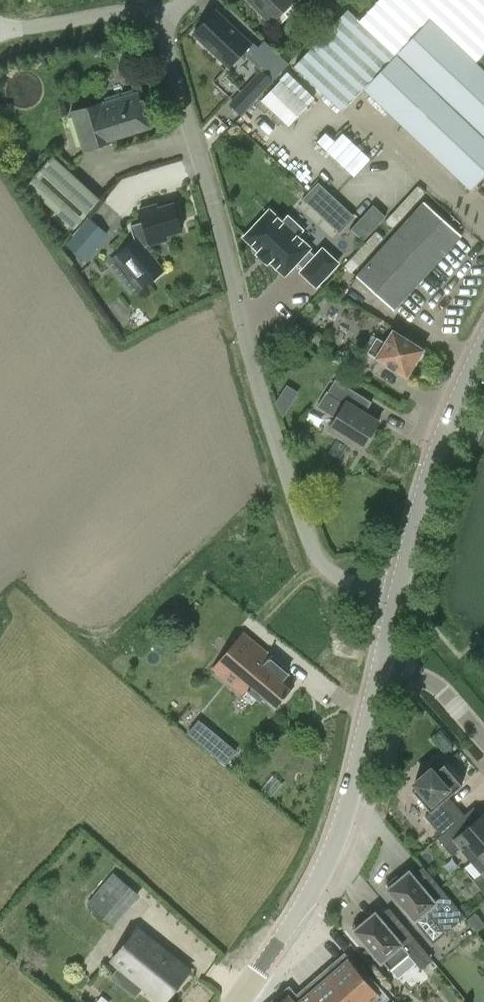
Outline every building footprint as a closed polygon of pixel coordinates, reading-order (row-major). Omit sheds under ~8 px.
[(270,21),(291,0),(250,0),(270,21)] [(481,57),(483,54),(483,0),(379,0),(360,21),(348,10),(294,66),(342,111),(363,89),(472,191),(473,190),(472,190),(483,177),(483,59),(481,57)] [(326,23),(341,8),(332,0),(310,0),(306,4),(326,23)] [(251,43),(216,10),(193,34),(229,67),(251,43)] [(258,58),(272,69),(281,58),(267,47),(258,58)] [(289,126),(307,106),(280,81),(262,100),(289,126)] [(114,139),(150,127),(139,93),(104,104),(103,102),(71,112),(84,152),(115,142),(114,139)] [(313,136),(368,193),(377,185),(322,128),(313,136)] [(29,180),(77,224),(103,196),(55,152),(29,180)] [(336,231),(352,214),(316,180),(300,196),(336,231)] [(358,277),(395,310),(462,236),(425,203),(358,277)] [(136,241),(118,256),(110,262),(137,295),(145,288),(165,272),(146,249),(150,245),(167,239),(166,236),(182,231),(173,204),(157,209),(156,204),(140,209),(144,222),(132,227),(136,241)] [(362,242),(385,218),(373,207),(350,231),(362,242)] [(268,211),(244,238),(285,276),(296,263),(303,269),(301,272),(316,287),(337,263),(322,249),(315,256),(308,250),(309,248),(296,236),(301,230),(287,217),(282,223),(268,211)] [(92,214),(78,230),(96,246),(110,230),(92,214)] [(406,338),(397,332),(394,330),(386,342),(377,336),(368,351),(406,376),(423,350),(406,339),(406,338)] [(330,430),(362,450),(380,422),(358,408),(365,397),(337,379),(320,407),(338,418),(330,430)] [(285,384),(273,403),(283,409),(295,390),(285,384)] [(262,698),(275,708),(294,686),(283,677),(287,673),(280,668),(282,665),(270,655),(269,656),(242,633),(211,670),(243,697),(242,697),(251,704),(256,699),(259,701),(262,698)] [(237,751),(227,743),(215,757),(226,765),(237,751)] [(425,816),(441,835),(460,818),(445,800),(463,784),(444,763),(434,772),(431,768),(414,783),(417,786),(413,790),(431,811),(425,816)] [(441,835),(438,838),(452,855),(461,847),(472,860),(483,850),(483,814),(468,827),(460,818),(441,835)] [(483,892),(483,850),(472,860),(483,873),(474,880),(483,892)] [(433,943),(446,931),(465,916),(435,880),(424,889),(409,871),(400,878),(397,874),(386,883),(389,887),(388,888),(433,943)] [(138,895),(113,874),(88,903),(113,925),(138,895)] [(421,969),(433,959),(401,922),(390,930),(375,912),(366,919),(363,916),(352,925),(355,929),(354,930),(381,962),(383,960),(390,969),(409,954),(421,969)] [(144,986),(163,1001),(164,1001),(189,971),(138,929),(112,960),(120,966),(111,976),(136,997),(144,986)] [(349,958),(297,1001),(388,1001),(349,958)] [(288,994),(278,1001),(295,1001),(288,994)]
